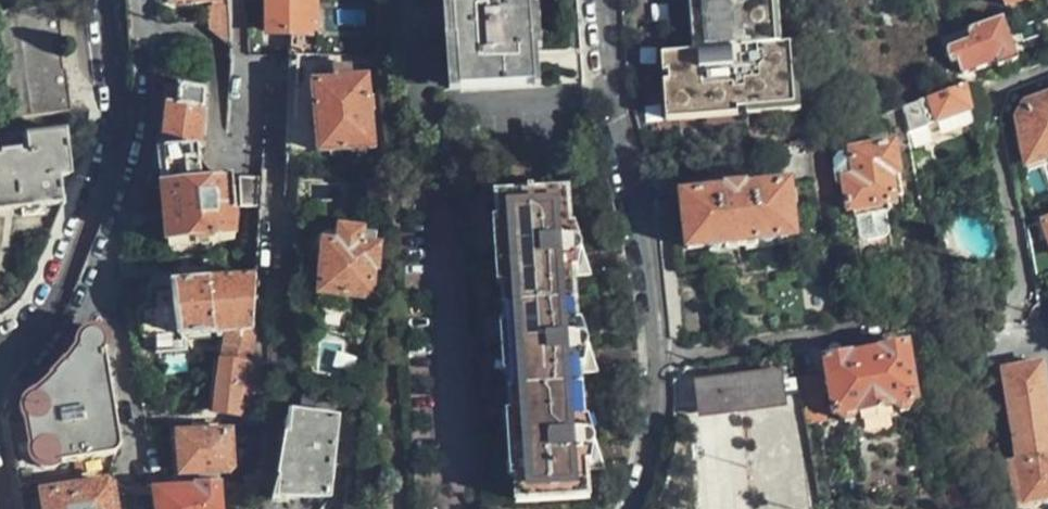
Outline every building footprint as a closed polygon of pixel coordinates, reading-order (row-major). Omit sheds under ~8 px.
[(27,4),(33,7),(35,9),(33,11),(0,15),(0,70),(3,94),(6,121),(68,113),(67,105),(61,106),(58,84),(64,83),(54,4),(60,2),(61,0),(25,0),(27,4)] [(291,55),(318,55),(317,7),(317,0),(267,0),(267,9),(268,31),(290,31),(291,55)] [(527,0),(453,0),(453,12),(448,12),(451,43),(455,43),(459,91),(535,86),(533,64),(527,0)] [(692,63),(660,66),(662,85),(668,85),(671,123),(743,117),(742,112),(750,111),(751,117),(805,112),(800,46),(785,48),(781,0),(687,0),(692,63)] [(229,43),(226,6),(208,7),(209,30),(225,43),(229,43)] [(1005,18),(969,30),(972,40),(950,48),(949,54),(952,63),(958,62),(964,73),(998,62),(1000,68),(1019,60),(1005,18)] [(288,109),(285,157),(333,152),(371,148),(369,124),(365,79),(350,79),(348,69),(333,69),(334,81),(312,82),(311,62),(291,63),(291,66),(295,70),(299,77),(300,89),(298,97),(294,104),(288,109)] [(67,105),(64,83),(58,84),(61,106),(67,105)] [(937,123),(981,107),(977,84),(956,90),(903,108),(908,135),(939,126),(937,123)] [(668,85),(662,85),(665,124),(671,123),(668,85)] [(164,114),(159,153),(186,151),(202,150),(203,90),(167,87),(164,114)] [(1029,163),(1047,156),(1047,99),(1025,108),(1020,120),(1026,152),(1029,163)] [(57,175),(68,173),(63,130),(26,135),(27,152),(21,153),(20,150),(0,151),(0,211),(17,209),(59,203),(57,175)] [(899,175),(894,145),(851,151),(852,154),(839,156),(834,162),(837,181),(845,180),(849,208),(851,208),(853,216),(854,216),(884,211),(886,211),(885,203),(888,203),(894,198),(891,176),(899,175)] [(186,151),(159,153),(162,177),(165,217),(169,246),(194,244),(233,240),(235,220),(236,208),(233,179),(201,180),(202,150),(186,151)] [(578,332),(575,299),(573,265),(573,254),(578,253),(582,247),(582,243),(580,237),(571,234),(569,190),(495,192),(493,161),(462,161),(475,408),(481,502),(588,494),(586,471),(585,448),(591,446),(594,440),(595,436),(592,430),(584,427),(580,366),(579,352),(583,351),(586,349),(589,347),(589,343),(588,338),(585,333),(578,332)] [(899,175),(891,176),(894,198),(902,197),(899,175)] [(260,177),(239,178),(241,208),(260,207),(260,177)] [(369,202),(387,199),(385,181),(367,184),(369,202)] [(792,220),(789,187),(745,192),(743,181),(727,183),(727,193),(682,198),(688,250),(706,247),(794,237),(792,220)] [(884,211),(854,216),(857,237),(863,242),(882,239),(887,233),(884,211)] [(305,219),(304,244),(326,245),(327,228),(327,219),(305,219)] [(341,245),(326,245),(324,278),(324,298),(328,304),(340,305),(350,299),(351,297),(363,297),(371,297),(372,290),(373,268),(378,268),(378,254),(378,247),(360,246),(361,232),(342,232),(341,245)] [(952,263),(941,266),(942,281),(955,276),(954,265),(952,263)] [(225,333),(222,361),(244,362),(266,364),(267,337),(255,338),(257,279),(150,290),(151,308),(142,308),(138,314),(139,334),(146,339),(155,338),(156,353),(185,350),(185,338),(225,333)] [(10,428),(19,486),(39,482),(36,458),(47,465),(87,459),(114,456),(116,451),(120,446),(111,391),(103,341),(99,317),(96,317),(93,328),(86,341),(76,357),(68,369),(51,385),(37,398),(9,419),(10,428)] [(918,402),(914,378),(910,357),(909,345),(880,350),(881,352),(852,357),(851,355),(826,359),(829,378),(834,410),(835,416),(839,415),(846,422),(854,421),(860,412),(876,409),(895,406),(895,409),(902,414),(911,412),(914,406),(913,403),(918,402)] [(244,362),(222,361),(217,413),(239,413),(244,362)] [(1043,385),(1040,365),(1004,371),(1007,392),(1014,432),(1019,464),(1011,465),(1017,504),(1047,499),(1047,412),(1043,385)] [(787,404),(782,373),(728,383),(696,387),(701,418),(787,404)] [(819,376),(800,379),(807,424),(827,421),(824,407),(821,391),(819,376)] [(363,395),(306,391),(306,422),(298,422),(288,469),(279,498),(331,497),(335,480),(340,451),(359,444),(363,395)] [(197,474),(197,483),(219,481),(220,472),(228,473),(232,467),(230,430),(179,435),(173,440),(174,453),(175,455),(179,456),(180,475),(197,474)] [(197,483),(198,490),(157,494),(160,508),(220,508),(219,481),(197,483)] [(111,488),(105,484),(43,495),(46,508),(114,508),(111,488)]
